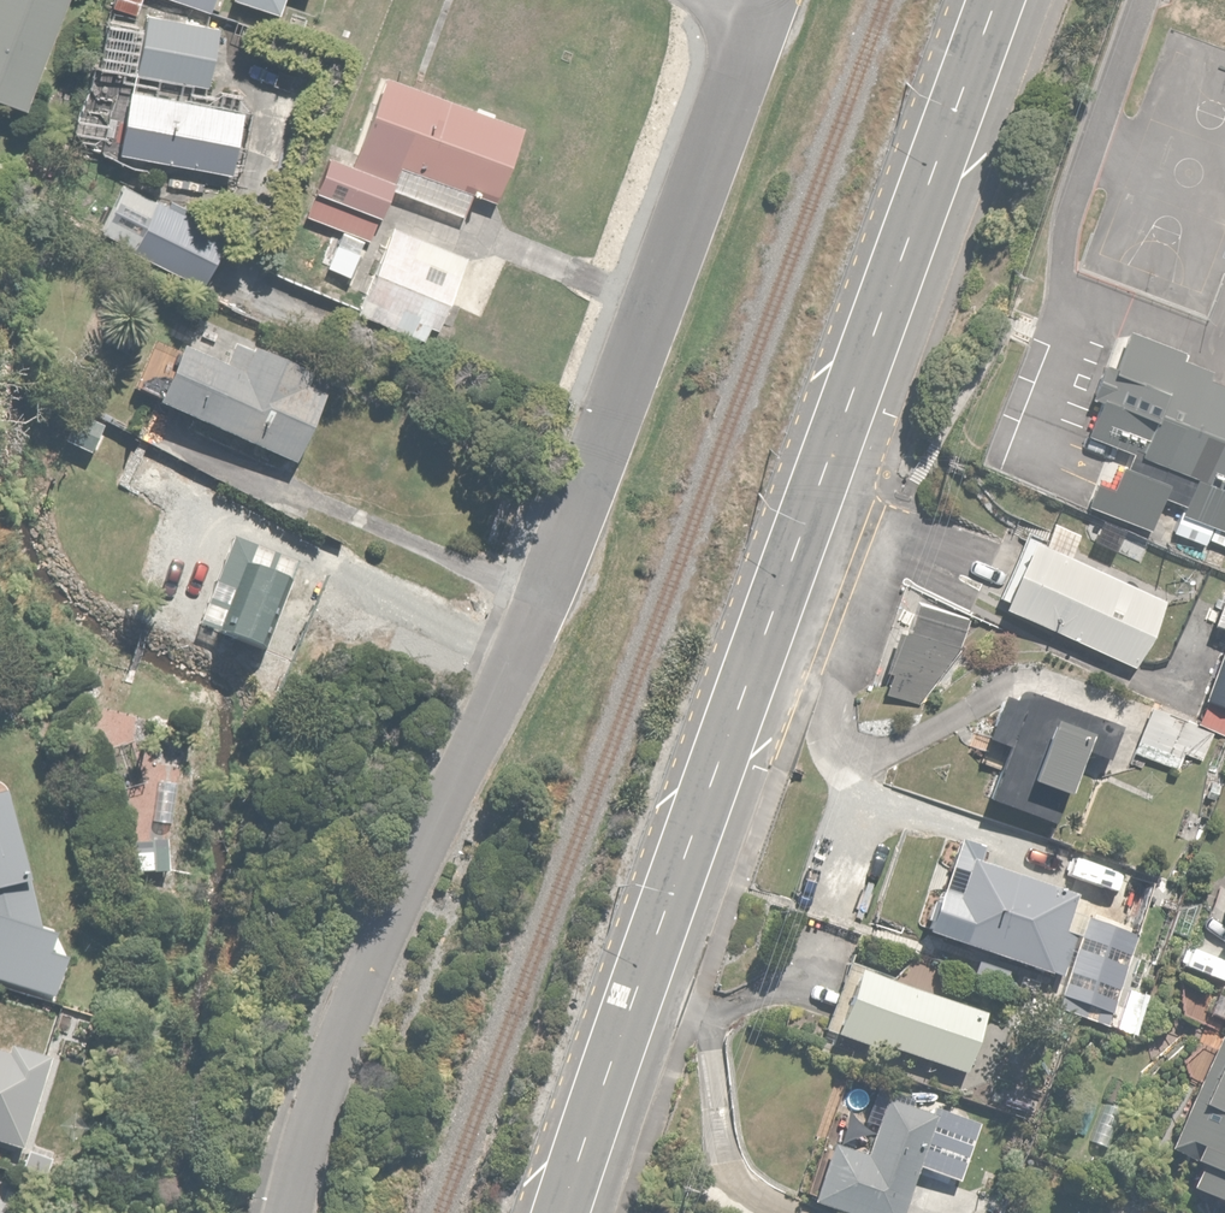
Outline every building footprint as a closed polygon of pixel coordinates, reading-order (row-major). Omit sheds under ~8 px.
[(31,101),(69,0),(0,0),(0,90),(31,101)] [(113,5),(138,14),(144,0),(115,0),(113,5)] [(216,9),(219,0),(190,0),(216,9)] [(275,13),(280,0),(243,0),(275,13)] [(221,27),(148,13),(137,71),(210,85),(221,27)] [(340,228),(367,240),(399,160),(494,198),(522,127),(387,73),(353,160),(329,151),(304,213),(340,228)] [(135,86),(123,153),(229,171),(241,104),(135,86)] [(127,180),(101,231),(201,282),(227,231),(127,180)] [(472,257),(395,223),(359,306),(436,339),(472,257)] [(367,240),(340,228),(326,264),(331,266),(322,290),(354,303),(363,281),(353,276),(367,240)] [(1117,323),(1077,429),(1133,450),(1117,491),(1224,531),(1224,363),(1117,323)] [(182,347),(160,399),(296,457),(321,399),(307,393),(316,372),(258,347),(255,354),(234,345),(225,365),(182,347)] [(104,423),(77,409),(62,439),(89,453),(104,423)] [(1038,530),(1007,602),(1137,664),(1171,593),(1079,549),(1087,531),(1057,516),(1048,535),(1038,530)] [(289,574),(247,558),(219,636),(261,652),(289,574)] [(972,617),(921,601),(912,632),(897,627),(886,664),(894,667),(888,686),(946,704),(972,617)] [(1196,720),(1224,731),(1224,645),(1196,720)] [(1063,820),(1085,749),(1112,758),(1123,725),(1022,692),(1018,705),(1006,701),(994,738),(1010,744),(993,797),(1063,820)] [(1214,730),(1151,705),(1134,749),(1178,766),(1183,754),(1202,761),(1214,730)] [(50,999),(53,993),(66,958),(48,951),(56,931),(37,924),(28,879),(24,880),(6,791),(0,792),(0,980),(50,999)] [(959,847),(930,929),(1056,974),(1082,903),(1041,888),(1044,877),(959,847)] [(1140,938),(1087,920),(1057,1008),(1110,1026),(1140,938)] [(991,1011),(859,967),(839,1028),(971,1072),(991,1011)] [(1216,1035),(1174,1140),(1196,1149),(1190,1163),(1199,1167),(1190,1187),(1224,1202),(1224,1039),(1216,1035)] [(19,1146),(47,1054),(12,1043),(9,1055),(0,1052),(0,1140),(19,1146)] [(933,1114),(874,1094),(865,1122),(845,1116),(817,1199),(859,1212),(900,1212),(933,1114)]
